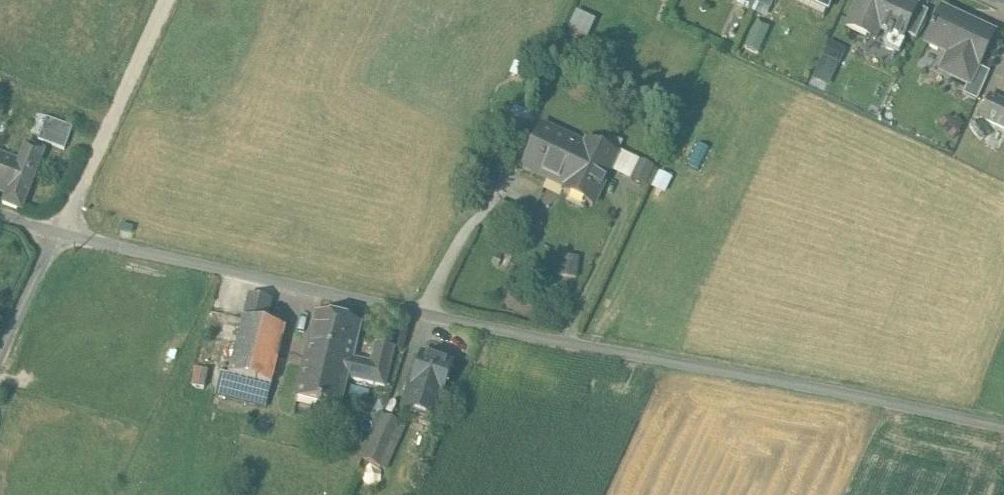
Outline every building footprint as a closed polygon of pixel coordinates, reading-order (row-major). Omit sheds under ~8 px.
[(756,2),(770,8),(774,0),(757,0),(756,2)] [(846,26),(875,39),(880,29),(888,33),(887,36),(884,42),(886,48),(896,53),(905,33),(916,9),(918,5),(907,0),(858,0),(846,26)] [(994,32),(943,8),(927,42),(958,56),(950,73),(968,81),(970,82),(977,68),(994,32)] [(927,14),(916,9),(905,33),(916,38),(927,14)] [(575,11),(570,27),(589,32),(594,16),(575,11)] [(813,77),(829,84),(839,61),(824,54),(813,77)] [(977,68),(970,82),(968,81),(963,93),(977,99),(989,73),(977,68)] [(963,135),(998,150),(1003,136),(1003,127),(980,116),(990,96),(982,92),(963,135)] [(990,96),(980,116),(1003,127),(1003,102),(990,96)] [(73,127),(47,117),(38,139),(65,149),(73,127)] [(569,137),(541,124),(522,167),(549,179),(569,137)] [(972,139),(962,135),(956,148),(966,152),(972,139)] [(585,144),(569,137),(549,179),(565,187),(563,191),(593,205),(610,169),(617,154),(587,140),(585,144)] [(0,152),(0,190),(7,193),(3,202),(22,209),(45,150),(26,143),(19,160),(0,152)] [(640,160),(618,150),(617,154),(610,169),(631,179),(640,160)] [(653,167),(640,160),(631,179),(644,185),(653,167)] [(577,263),(561,261),(560,275),(575,276),(577,263)] [(273,300),(249,294),(243,318),(267,324),(273,300)] [(358,324),(317,314),(310,344),(339,351),(336,365),(347,368),(350,357),(354,339),(358,324)] [(267,324),(243,318),(237,342),(231,368),(229,375),(272,386),(286,329),(267,324)] [(225,339),(219,365),(231,368),(237,342),(225,339)] [(339,351),(310,344),(306,358),(295,397),(317,403),(316,404),(320,405),(321,404),(337,408),(345,377),(347,368),(336,365),(339,351)] [(392,349),(374,344),(370,362),(350,357),(347,368),(345,377),(382,387),(392,349)] [(454,365),(421,355),(407,397),(420,402),(416,413),(435,419),(441,403),(454,365)] [(206,384),(208,369),(196,367),(194,383),(206,384)] [(272,386),(229,375),(222,373),(213,408),(249,417),(250,413),(265,417),(266,409),(272,386)] [(398,424),(382,416),(373,435),(389,443),(398,424)] [(389,443),(373,435),(362,460),(379,467),(389,443)]
